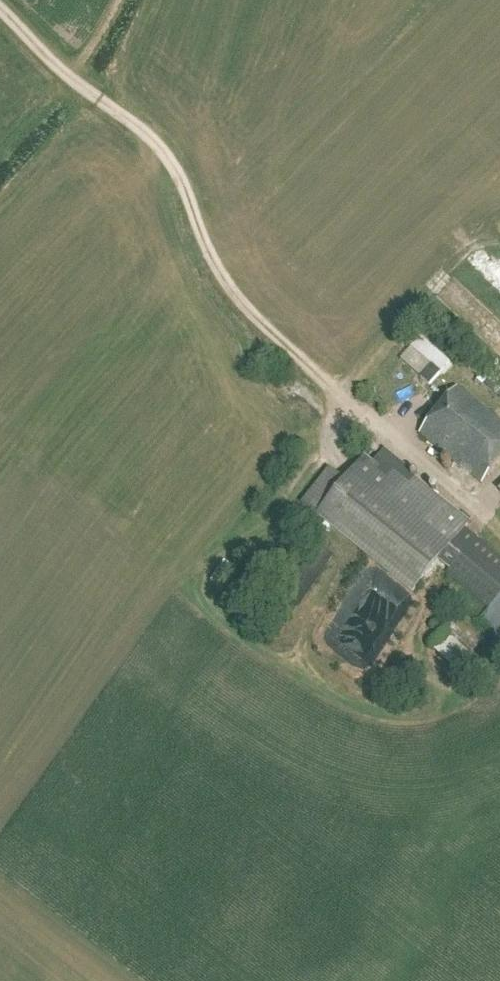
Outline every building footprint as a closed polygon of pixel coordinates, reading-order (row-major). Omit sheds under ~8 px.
[(302,404),(312,390),(301,383),(292,397),(302,404)] [(457,388),(420,434),(483,484),(499,462),(499,421),(457,388)] [(388,481),(364,461),(347,482),(332,469),(303,505),(414,595),(472,523),(401,466),(388,481)] [(478,539),(450,574),(493,608),(481,623),(499,638),(499,557),(478,539)] [(458,619),(448,611),(436,626),(445,634),(432,650),(458,671),(490,633),(464,612),(458,619)]
